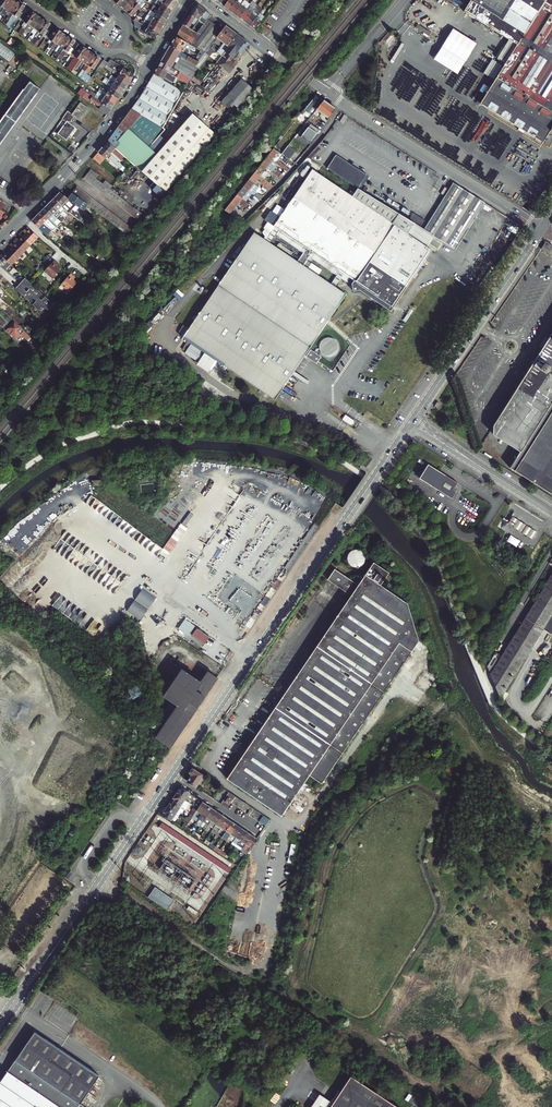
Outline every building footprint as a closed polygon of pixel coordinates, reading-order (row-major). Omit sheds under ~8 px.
[(14,0),(10,0),(0,13),(5,16),(9,11),(15,1),(14,0)] [(0,13),(10,0),(0,0),(0,6),(1,7),(0,8),(0,14),(0,13)] [(120,5),(124,8),(130,0),(124,0),(120,5)] [(124,8),(128,11),(137,0),(130,0),(124,8)] [(146,0),(137,0),(128,11),(128,12),(132,15),(140,6),(142,8),(147,1),(146,0)] [(169,15),(169,16),(172,11),(158,0),(155,0),(152,4),(169,15)] [(172,11),(178,1),(178,0),(158,0),(172,11)] [(229,10),(237,0),(229,0),(224,6),(229,10)] [(235,14),(244,1),(245,0),(237,0),(229,10),(235,14)] [(487,108),(542,142),(550,130),(551,131),(551,0),(469,0),(463,10),(477,19),(480,21),(508,39),(503,47),(497,57),(496,58),(503,62),(478,103),(487,108)] [(7,17),(10,19),(20,4),(15,1),(9,11),(11,12),(7,17)] [(240,18),(246,9),(250,5),(244,1),(235,14),(240,18)] [(22,12),(25,7),(20,4),(10,19),(6,25),(9,26),(12,21),(16,20),(17,19),(20,21),(21,19),(25,14),(22,12)] [(149,9),(166,20),(169,15),(152,4),(149,9)] [(204,24),(211,15),(198,5),(195,5),(189,14),(199,21),(204,24)] [(257,6),(255,9),(245,22),(250,26),(260,13),(262,9),(257,6)] [(249,11),(246,9),(240,18),(245,22),(255,9),(252,7),(249,11)] [(163,25),(166,20),(149,9),(146,14),(163,25)] [(16,33),(22,37),(36,15),(37,15),(32,12),(28,17),(25,14),(21,19),(25,22),(22,26),(23,27),(21,30),(19,28),(16,33)] [(265,17),(260,13),(250,26),(255,30),(265,17)] [(143,18),(161,29),(163,25),(146,14),(143,18)] [(199,21),(189,14),(186,20),(183,24),(192,30),(195,25),(199,21)] [(30,34),(34,28),(41,18),(36,15),(22,37),(24,38),(28,32),(30,34)] [(197,33),(190,45),(196,48),(199,50),(201,51),(205,53),(208,49),(213,42),(223,30),(217,26),(218,24),(217,20),(211,15),(204,24),(200,29),(197,33)] [(30,43),(45,21),(41,18),(34,28),(36,29),(31,36),(27,40),(30,43)] [(139,22),(158,34),(161,29),(143,18),(140,22),(139,22)] [(134,20),(135,27),(139,29),(138,31),(144,35),(146,33),(155,39),(158,34),(139,22),(137,21),(134,20)] [(50,24),(45,21),(30,43),(34,45),(37,41),(40,39),(42,35),(46,38),(50,32),(47,29),(50,24)] [(197,33),(192,30),(183,24),(180,29),(176,37),(190,45),(197,33)] [(431,32),(418,24),(415,28),(424,33),(428,36),(431,32)] [(223,30),(213,42),(217,45),(220,48),(217,53),(220,55),(218,57),(217,57),(214,60),(214,59),(212,61),(209,58),(198,72),(192,80),(200,85),(223,55),(230,45),(238,35),(226,26),(223,30)] [(62,32),(57,29),(53,34),(50,32),(46,38),(49,40),(47,43),(50,44),(46,50),(48,51),(61,32),(62,32)] [(58,47),(66,36),(61,32),(48,51),(46,54),(48,56),(56,45),(58,47)] [(226,57),(233,57),(238,50),(245,41),(238,35),(230,45),(223,55),(226,57)] [(58,56),(70,39),(66,36),(58,47),(60,48),(56,55),(58,56)] [(190,45),(176,37),(173,41),(192,52),(194,49),(195,50),(196,48),(190,45)] [(55,61),(60,64),(61,62),(61,60),(65,54),(67,53),(71,56),(75,49),(72,47),(75,42),(70,38),(70,39),(58,56),(55,61)] [(173,41),(171,46),(191,58),(192,56),(190,55),(192,52),(173,41)] [(249,44),(245,41),(238,50),(242,53),(249,44)] [(9,62),(15,53),(0,42),(0,56),(9,62)] [(213,42),(208,49),(211,52),(217,45),(213,42)] [(71,72),(75,67),(87,50),(82,46),(79,51),(75,49),(71,56),(74,58),(75,56),(77,58),(73,65),(70,63),(66,69),(71,72)] [(191,58),(171,46),(162,61),(173,68),(180,72),(177,78),(188,85),(192,80),(198,72),(209,58),(210,56),(206,54),(203,59),(201,58),(199,62),(195,60),(191,58)] [(82,61),(84,63),(91,53),(87,50),(75,67),(78,68),(82,61)] [(78,77),(80,79),(95,56),(91,53),(84,63),(87,64),(78,77)] [(94,69),(101,59),(96,55),(95,56),(80,79),(87,84),(91,78),(86,74),(91,67),(94,69)] [(107,62),(106,65),(130,81),(133,76),(124,70),(125,69),(111,59),(108,63),(107,62)] [(162,61),(158,67),(177,78),(180,72),(173,68),(162,61)] [(119,76),(117,79),(127,85),(130,81),(106,65),(102,62),(99,67),(103,69),(105,67),(119,76)] [(177,78),(158,67),(157,69),(154,74),(163,80),(165,78),(173,83),(177,78)] [(183,92),(163,80),(154,74),(140,97),(131,110),(163,132),(164,129),(162,128),(183,92)] [(218,84),(220,77),(212,74),(210,81),(218,84)] [(105,84),(111,88),(121,95),(124,90),(107,78),(102,75),(101,78),(107,82),(105,84)] [(109,76),(107,78),(124,90),(127,85),(117,79),(116,81),(109,76)] [(223,103),(235,113),(252,94),(255,90),(243,80),(223,103)] [(30,82),(0,123),(0,145),(40,89),(30,82)] [(105,97),(115,104),(118,99),(102,89),(95,83),(93,86),(102,92),(101,94),(105,97)] [(102,89),(118,99),(121,95),(111,88),(109,90),(104,86),(102,89)] [(193,87),(189,93),(196,98),(200,92),(193,87)] [(108,113),(111,109),(94,97),(89,94),(82,89),(78,94),(80,95),(89,102),(90,100),(101,107),(100,108),(108,113)] [(94,97),(111,109),(115,104),(105,97),(101,94),(99,96),(96,94),(94,97)] [(309,118),(315,112),(324,100),(316,95),(302,113),(303,114),(304,113),(309,118)] [(324,100),(315,112),(316,113),(318,111),(329,119),(336,108),(324,100)] [(80,121),(89,109),(81,103),(72,115),(68,112),(65,115),(71,120),(74,117),(80,121)] [(225,118),(227,113),(219,108),(216,114),(225,118)] [(163,132),(131,110),(108,142),(115,148),(126,132),(149,148),(163,132)] [(141,171),(157,185),(165,193),(170,187),(216,134),(193,114),(171,138),(141,171)] [(66,140),(75,128),(69,123),(71,120),(65,115),(62,119),(67,122),(58,134),(66,140)] [(301,137),(311,145),(319,134),(317,133),(319,130),(311,124),(301,137)] [(126,132),(115,148),(126,158),(134,165),(149,148),(126,132)] [(108,142),(103,147),(110,154),(112,152),(123,162),(126,158),(115,148),(108,142)] [(282,154),(290,160),(296,151),(289,145),(282,154)] [(110,154),(103,147),(93,158),(99,164),(105,158),(110,162),(111,161),(118,167),(121,164),(110,154)] [(277,159),(282,154),(274,149),(267,156),(277,164),(287,172),(290,169),(277,159)] [(273,168),(277,164),(267,156),(261,164),(278,177),(280,174),(273,168)] [(256,171),(267,180),(268,179),(266,177),(269,173),(273,177),(272,178),(277,182),(280,179),(278,177),(261,164),(256,171)] [(314,169),(301,188),(281,216),(272,209),(265,219),(276,226),(280,229),(277,233),(304,252),(307,248),(313,251),(310,256),(337,275),(340,270),(344,273),(355,280),(352,285),(371,299),(409,236),(416,225),(356,187),(351,194),(333,182),(314,169)] [(97,174),(91,170),(88,173),(84,179),(89,183),(140,221),(145,215),(109,188),(111,185),(105,180),(102,183),(95,178),(97,174)] [(249,179),(255,183),(259,179),(261,181),(260,182),(270,189),(273,186),(267,180),(256,171),(249,179)] [(294,186),(295,187),(299,189),(300,188),(304,181),(299,178),(294,186)] [(249,179),(243,187),(251,194),(254,196),(259,200),(263,196),(256,191),(259,187),(255,183),(249,179)] [(425,230),(436,237),(457,250),(485,204),(454,184),(425,230)] [(165,193),(157,185),(153,190),(161,197),(165,193)] [(133,229),(111,212),(107,210),(78,187),(73,193),(79,198),(128,235),(133,229)] [(237,195),(245,201),(251,194),(243,187),(237,195)] [(296,193),(291,189),(286,196),(291,200),(296,193)] [(548,191),(545,190),(535,204),(538,206),(548,191)] [(60,192),(54,198),(68,213),(79,220),(81,217),(70,208),(74,203),(69,199),(60,192)] [(88,205),(73,193),(69,199),(74,203),(80,207),(84,210),(88,205)] [(231,203),(236,207),(240,202),(247,208),(249,204),(245,201),(237,195),(231,203)] [(54,198),(50,203),(61,214),(63,211),(67,214),(68,213),(54,198)] [(61,214),(50,203),(45,208),(56,219),(60,222),(61,223),(66,218),(61,214)] [(225,210),(230,214),(236,207),(231,203),(225,210)] [(232,216),(237,211),(238,208),(236,207),(230,214),(232,216)] [(52,223),(56,226),(60,222),(56,219),(45,208),(40,212),(52,223)] [(40,212),(36,216),(47,227),(52,231),(56,227),(56,226),(52,223),(40,212)] [(417,215),(413,221),(417,223),(422,227),(426,221),(420,218),(417,215)] [(47,227),(36,216),(31,221),(43,233),(47,236),(52,231),(47,227)] [(416,225),(409,236),(428,249),(436,237),(425,230),(416,225)] [(22,236),(28,242),(36,235),(27,226),(24,229),(27,231),(25,233),(22,236)] [(280,229),(276,226),(266,239),(271,242),(277,233),(280,229)] [(266,239),(256,232),(217,290),(185,336),(275,398),(346,295),(335,287),(331,284),(304,265),(298,261),(271,242),(266,239)] [(28,242),(22,236),(19,240),(16,237),(13,240),(22,249),(28,242)] [(432,252),(428,249),(409,236),(371,299),(391,313),(432,252)] [(22,249),(13,240),(11,243),(14,245),(12,247),(9,250),(15,256),(22,249)] [(541,249),(551,256),(551,255),(551,246),(546,242),(541,249)] [(304,252),(298,261),(304,265),(310,256),(313,251),(307,248),(304,252)] [(5,254),(3,251),(0,254),(9,263),(15,256),(9,250),(5,254)] [(7,270),(12,265),(9,263),(0,254),(0,263),(7,270)] [(55,260),(45,272),(54,279),(61,270),(57,267),(56,265),(58,263),(55,260)] [(335,287),(344,273),(340,270),(337,275),(331,284),(335,287)] [(74,276),(71,274),(61,285),(70,292),(78,283),(74,280),(72,278),(74,276)] [(18,286),(15,289),(30,303),(34,299),(37,302),(33,306),(46,318),(56,307),(46,297),(42,301),(39,299),(43,295),(30,283),(25,278),(22,281),(22,284),(20,286),(18,286)] [(21,328),(14,322),(8,328),(15,335),(21,328)] [(493,427),(496,436),(522,453),(512,469),(551,494),(551,334),(493,427)] [(321,357),(311,350),(306,356),(317,363),(321,357)] [(356,423),(347,418),(344,422),(353,428),(356,423)] [(429,465),(420,478),(452,499),(457,492),(454,490),(458,483),(429,465)] [(514,517),(510,524),(521,531),(525,524),(514,517)] [(538,533),(527,526),(523,533),(534,539),(538,533)] [(512,535),(508,540),(519,547),(522,541),(512,535)] [(346,552),(351,567),(366,562),(361,547),(346,552)] [(551,617),(551,576),(502,656),(495,652),(487,666),(500,699),(544,630),(551,617)] [(155,606),(149,614),(159,621),(164,613),(155,606)] [(544,630),(551,635),(551,617),(544,630)] [(209,637),(197,628),(192,635),(205,644),(209,637)] [(200,651),(204,653),(209,646),(205,644),(200,651)] [(424,668),(414,684),(427,691),(437,676),(424,668)] [(169,750),(171,747),(210,691),(218,678),(208,672),(203,681),(199,678),(198,680),(182,669),(164,695),(172,701),(162,716),(164,718),(157,728),(161,731),(157,738),(169,745),(166,749),(169,750)] [(194,768),(200,772),(203,769),(194,763),(192,767),(194,768)] [(350,764),(345,771),(349,773),(354,767),(350,764)] [(188,781),(197,787),(205,775),(200,772),(194,768),(191,772),(191,773),(193,774),(188,781)] [(180,790),(177,794),(186,800),(189,796),(196,801),(198,798),(184,788),(182,791),(180,790)] [(230,792),(222,804),(228,808),(232,802),(234,800),(236,796),(230,792)] [(186,800),(177,794),(174,798),(175,799),(176,799),(174,802),(183,808),(184,806),(183,805),(186,800)] [(183,808),(174,802),(173,805),(171,804),(171,803),(168,807),(180,816),(183,810),(185,811),(186,810),(183,808)] [(203,802),(198,809),(197,810),(202,814),(209,805),(203,802)] [(209,805),(202,814),(201,817),(199,818),(196,824),(200,827),(204,822),(213,808),(209,805)] [(180,816),(168,807),(165,811),(167,813),(165,816),(175,823),(180,816)] [(204,822),(209,825),(218,812),(213,808),(204,822)] [(209,825),(214,828),(223,815),(218,812),(209,825)] [(223,815),(214,828),(219,832),(228,818),(223,815)] [(228,818),(219,832),(224,835),(233,822),(228,818)] [(233,822),(224,835),(229,838),(238,825),(233,822)] [(238,825),(229,838),(233,842),(243,829),(238,825)] [(243,829),(233,842),(238,845),(248,832),(243,829)] [(248,832),(238,845),(243,848),(252,835),(248,832)] [(252,835),(243,848),(249,852),(258,839),(252,835)] [(156,887),(149,897),(168,910),(175,900),(156,887)] [(98,1081),(94,1078),(34,1036),(17,1061),(0,1084),(0,1106),(80,1106),(89,1095),(98,1081)] [(350,1075),(341,1090),(330,1106),(400,1106),(350,1075)] [(318,1104),(323,1106),(330,1106),(341,1090),(338,1088),(330,1100),(319,1093),(310,1106),(316,1106),(318,1104)]
